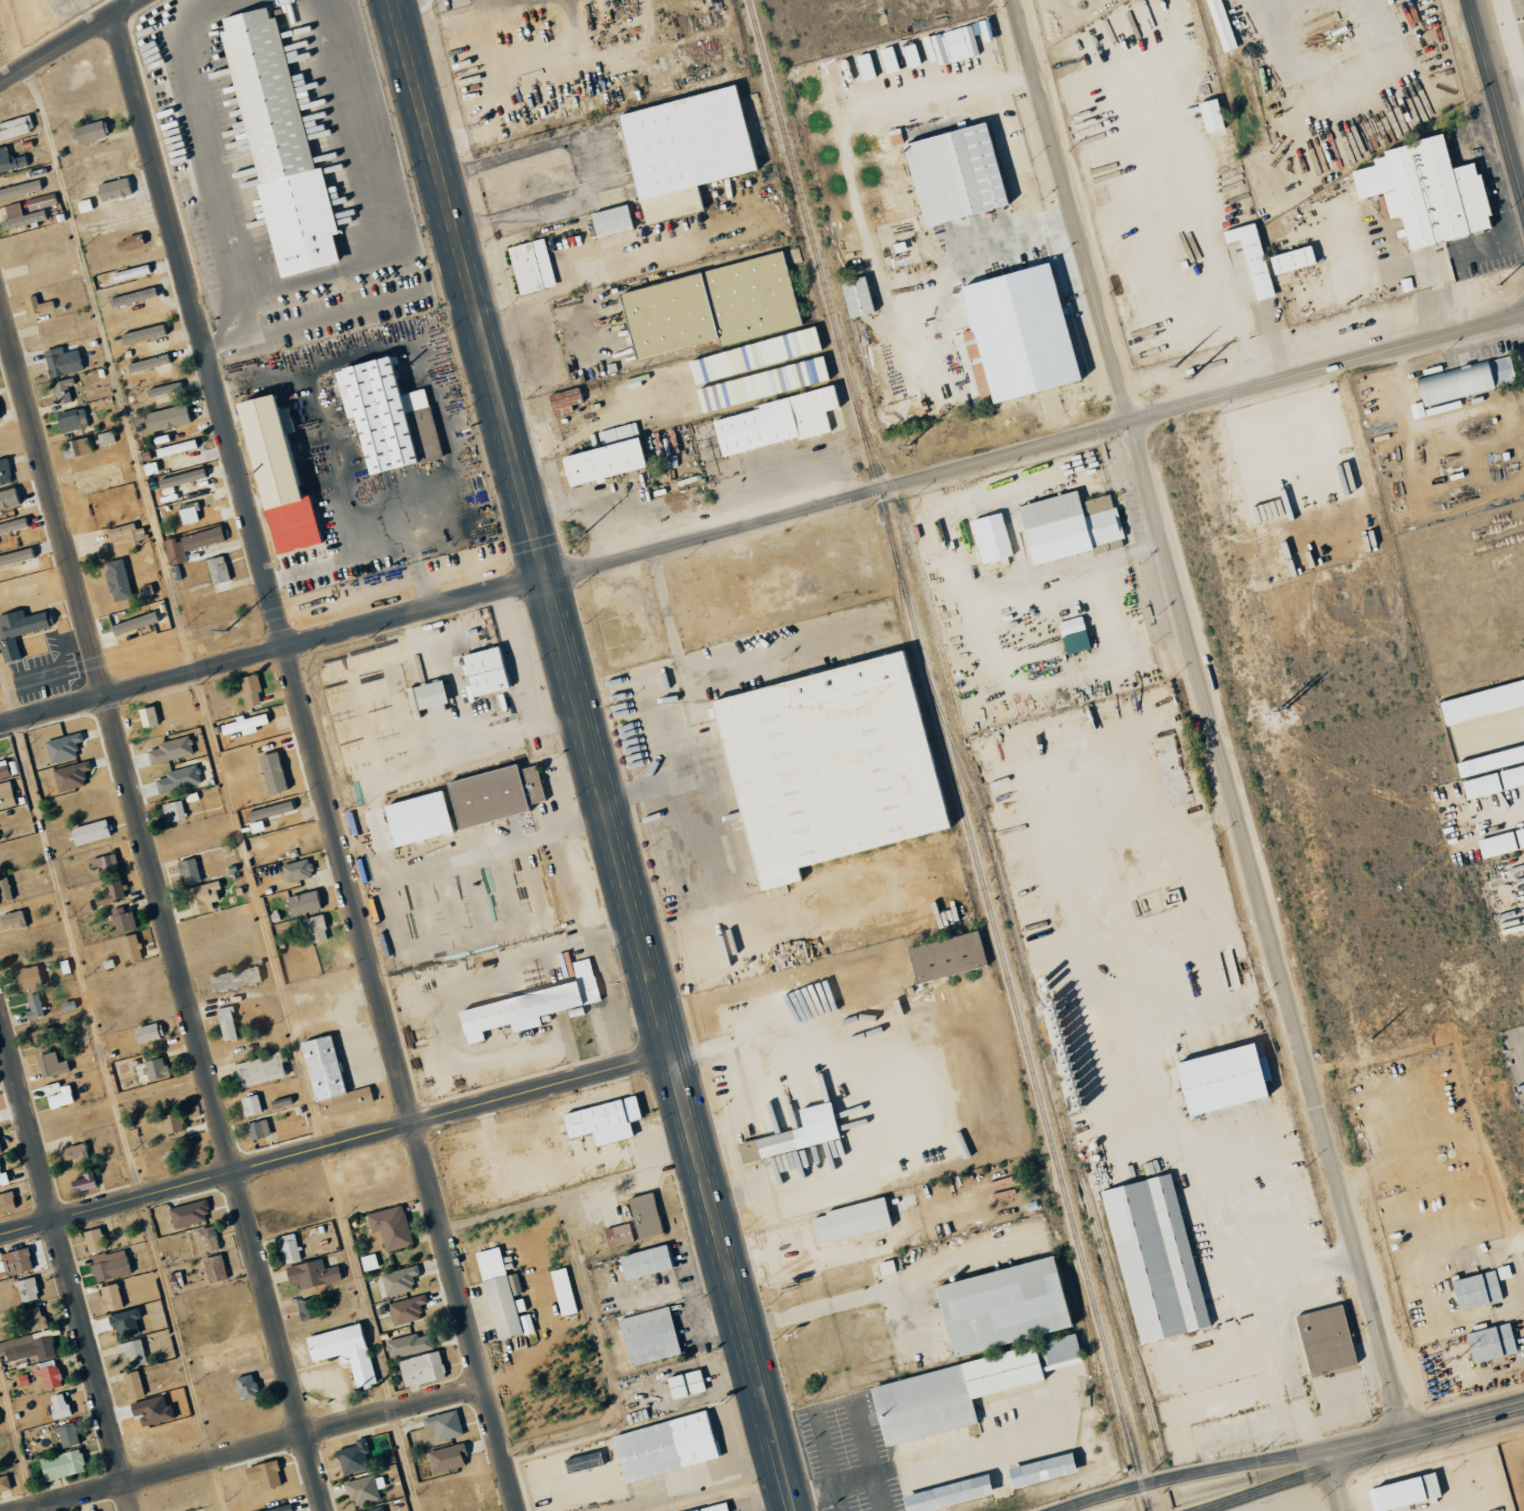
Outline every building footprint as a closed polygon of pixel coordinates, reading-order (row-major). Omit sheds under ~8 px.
[(1220,53),(1234,48),(1220,0),(1204,0),(1220,53)] [(274,277),(336,264),(330,235),(334,234),(320,167),(309,169),(276,17),(266,19),(264,8),(219,17),(221,31),(274,277)] [(977,54),(970,25),(960,27),(967,57),(977,54)] [(615,113),(640,224),(701,211),(695,184),(753,172),(734,87),(615,113)] [(1202,132),(1221,128),(1215,99),(1197,103),(1202,132)] [(33,131),(28,114),(0,122),(0,140),(33,131)] [(72,126),(75,142),(105,136),(102,120),(72,126)] [(899,143),(919,226),(1004,206),(984,123),(899,143)] [(1405,249),(1488,230),(1485,216),(1487,215),(1478,174),(1473,175),(1471,163),(1448,169),(1440,135),(1379,149),(1381,157),(1370,159),(1371,166),(1349,171),(1355,199),(1380,193),(1386,220),(1398,217),(1405,249)] [(27,166),(25,155),(8,158),(7,146),(0,147),(0,171),(27,166)] [(131,193),(126,176),(95,184),(100,201),(131,193)] [(38,179),(0,189),(0,199),(41,188),(38,179)] [(26,205),(28,211),(48,206),(47,200),(26,205)] [(594,238),(631,230),(626,205),(589,213),(594,238)] [(46,220),(43,210),(20,214),(20,210),(5,213),(6,221),(0,222),(2,229),(46,220)] [(1220,231),(1223,244),(1239,240),(1253,301),(1272,297),(1254,223),(1220,231)] [(505,248),(517,295),(554,286),(542,239),(505,248)] [(1272,276),(1314,263),(1308,245),(1266,258),(1272,276)] [(617,290),(632,359),(717,340),(718,346),(798,328),(782,254),(617,290)] [(146,263),(110,273),(113,283),(148,273),(146,263)] [(1076,382),(1047,264),(958,286),(987,404),(1076,382)] [(871,312),(861,277),(837,283),(847,319),(871,312)] [(51,308),(49,301),(37,304),(35,294),(24,297),(28,314),(51,308)] [(164,335),(162,325),(118,333),(120,344),(164,335)] [(796,331),(802,354),(818,350),(812,327),(796,331)] [(82,368),(77,349),(63,352),(61,345),(41,351),(49,378),(82,368)] [(171,362),(168,352),(125,364),(128,374),(171,362)] [(440,458),(425,389),(396,395),(387,357),(333,369),(344,420),(351,418),(364,475),(440,458)] [(827,380),(821,357),(764,371),(770,395),(827,380)] [(1514,384),(1508,357),(1415,377),(1423,416),(1460,408),(1457,397),(1514,384)] [(52,382),(56,404),(78,399),(74,378),(52,382)] [(145,389),(147,398),(182,389),(180,380),(145,389)] [(719,457),(829,431),(824,411),(839,408),(834,388),(710,417),(719,457)] [(548,394),(552,416),(571,413),(569,405),(580,403),(577,389),(548,394)] [(318,544),(307,495),(293,498),(270,393),(235,400),(269,555),(318,544)] [(147,432),(191,422),(186,403),(142,414),(147,432)] [(88,426),(83,407),(54,414),(59,433),(88,426)] [(643,470),(636,437),(638,436),(635,423),(588,434),(592,450),(559,457),(565,487),(643,470)] [(99,445),(114,442),(112,431),(96,434),(99,445)] [(89,454),(87,438),(63,440),(65,457),(89,454)] [(11,482),(5,458),(0,459),(0,485),(11,482)] [(205,477),(203,468),(156,479),(158,489),(205,477)] [(16,489),(0,491),(0,509),(18,506),(16,489)] [(1029,565),(1091,550),(1090,546),(1121,538),(1111,493),(1078,501),(1075,491),(1015,505),(1029,565)] [(196,522),(194,506),(178,509),(180,524),(196,522)] [(1012,555),(1001,512),(966,520),(977,564),(1012,555)] [(25,516),(0,523),(0,534),(28,526),(25,516)] [(107,528),(108,536),(127,534),(128,543),(145,541),(143,528),(133,529),(132,524),(107,528)] [(224,541),(220,526),(162,540),(168,565),(184,562),(182,551),(224,541)] [(31,547),(0,555),(0,567),(34,557),(31,547)] [(229,579),(223,555),(206,559),(212,584),(229,579)] [(101,563),(111,602),(131,597),(121,558),(101,563)] [(51,627),(47,610),(23,616),(21,609),(0,614),(0,647),(4,662),(19,659),(13,636),(51,627)] [(111,622),(114,633),(157,624),(155,613),(111,622)] [(1090,647),(1081,616),(1056,623),(1065,655),(1090,647)] [(460,654),(469,697),(505,690),(496,647),(460,654)] [(709,697),(754,892),(798,882),(794,866),(943,831),(902,652),(709,697)] [(262,702),(254,674),(239,678),(246,707),(262,702)] [(1442,723),(1523,704),(1523,679),(1436,699),(1442,723)] [(445,702),(439,680),(410,687),(417,710),(445,702)] [(157,723),(153,706),(137,709),(141,727),(157,723)] [(256,732),(254,726),(267,723),(264,713),(219,725),(221,735),(239,731),(240,736),(256,732)] [(84,743),(80,731),(43,743),(50,764),(78,755),(75,745),(84,743)] [(192,755),(189,735),(156,741),(157,749),(146,750),(149,763),(192,755)] [(1453,761),(1456,776),(1523,760),(1523,743),(1453,761)] [(257,756),(266,794),(285,790),(276,751),(257,756)] [(5,759),(0,760),(0,778),(9,776),(5,759)] [(90,770),(88,760),(51,770),(57,792),(87,784),(84,772),(90,770)] [(530,811),(528,804),(543,801),(535,765),(515,770),(514,765),(444,781),(455,828),(530,811)] [(1459,780),(1464,799),(1523,785),(1523,765),(1459,780)] [(156,793),(200,784),(197,766),(153,775),(156,793)] [(15,807),(9,781),(0,783),(0,810),(15,807)] [(391,847),(449,832),(439,790),(381,805),(391,847)] [(166,824),(185,818),(180,799),(160,805),(166,824)] [(292,810),(290,801),(246,812),(248,822),(292,810)] [(68,829),(73,846),(108,837),(104,819),(68,829)] [(1478,855),(1523,845),(1523,824),(1510,827),(1511,832),(1475,840),(1478,855)] [(89,868),(98,866),(100,875),(117,872),(114,854),(87,859),(89,868)] [(199,882),(194,858),(176,861),(181,885),(199,882)] [(285,883),(313,876),(308,858),(280,865),(285,883)] [(0,880),(0,902),(15,898),(12,889),(16,888),(13,876),(0,880)] [(102,883),(105,892),(91,896),(95,907),(125,897),(119,878),(102,883)] [(184,889),(192,916),(212,910),(210,903),(217,901),(214,891),(219,889),(217,880),(184,889)] [(285,898),(290,917),(320,909),(315,890),(285,898)] [(113,932),(134,929),(132,912),(122,913),(121,907),(110,908),(113,932)] [(21,910),(0,915),(0,928),(12,925),(13,930),(26,926),(21,910)] [(327,939),(321,914),(303,919),(309,943),(327,939)] [(984,968),(976,932),(906,947),(913,983),(984,968)] [(124,963),(141,959),(135,934),(118,937),(124,963)] [(455,1009),(463,1045),(482,1040),(480,1031),(508,1024),(509,1032),(539,1026),(537,1016),(566,1009),(568,1018),(582,1014),(580,1005),(598,1001),(588,958),(570,962),(575,983),(455,1009)] [(16,991),(40,987),(36,966),(12,970),(16,991)] [(210,991),(259,983),(257,967),(208,975),(210,991)] [(30,1020),(44,1015),(37,993),(23,997),(30,1020)] [(74,1009),(73,1000),(60,1003),(62,1011),(74,1009)] [(834,1003),(795,1003),(795,1016),(834,1016),(834,1003)] [(223,1041),(237,1038),(229,1006),(215,1009),(223,1041)] [(133,1028),(136,1044),(162,1038),(158,1022),(133,1028)] [(30,1031),(32,1046),(60,1043),(58,1027),(30,1031)] [(299,1042),(316,1117),(372,1104),(368,1086),(342,1092),(329,1035),(299,1042)] [(1185,1116),(1263,1097),(1250,1043),(1172,1063),(1185,1116)] [(284,1077),(280,1062),(287,1060),(285,1050),(234,1064),(241,1088),(284,1077)] [(57,1063),(54,1052),(35,1057),(40,1079),(67,1072),(64,1060),(57,1063)] [(134,1061),(137,1082),(166,1078),(163,1057),(134,1061)] [(46,1097),(49,1109),(72,1103),(67,1085),(57,1088),(59,1093),(46,1097)] [(243,1117),(261,1113),(257,1094),(239,1098),(243,1117)] [(630,1138),(627,1122),(638,1120),(633,1096),(615,1100),(615,1101),(560,1113),(565,1139),(590,1133),(593,1146),(630,1138)] [(752,1138),(756,1157),(836,1141),(828,1102),(795,1109),(799,1129),(752,1138)] [(187,1130),(185,1110),(154,1113),(156,1125),(162,1124),(163,1133),(187,1130)] [(245,1126),(251,1141),(271,1134),(265,1119),(245,1126)] [(77,1157),(78,1162),(89,1159),(84,1142),(60,1150),(64,1161),(77,1157)] [(164,1151),(166,1163),(187,1161),(185,1148),(164,1151)] [(81,1171),(82,1178),(69,1181),(72,1193),(96,1187),(91,1168),(81,1171)] [(1099,1190),(1135,1344),(1207,1328),(1171,1174),(1099,1190)] [(206,1191),(212,1214),(176,1225),(169,1201),(206,1191)] [(14,1209),(12,1193),(0,1194),(0,1211),(14,1209)] [(660,1235),(651,1193),(627,1198),(636,1239),(660,1235)] [(915,1208),(912,1194),(889,1199),(892,1213),(915,1208)] [(413,1243),(387,1250),(382,1228),(370,1230),(368,1213),(375,1211),(401,1203),(413,1243)] [(204,1253),(196,1227),(214,1221),(222,1247),(204,1253)] [(602,1229),(607,1248),(632,1242),(628,1223),(602,1229)] [(83,1230),(100,1225),(106,1246),(89,1251),(83,1230)] [(301,1257),(287,1261),(280,1235),(294,1231),(301,1257)] [(617,1257),(623,1282),(671,1269),(665,1244),(617,1257)] [(7,1272),(2,1252),(26,1246),(31,1265),(7,1272)] [(131,1269),(96,1279),(90,1256),(124,1246),(131,1269)] [(495,1340),(520,1334),(510,1296),(521,1294),(515,1273),(504,1276),(497,1247),(473,1253),(495,1340)] [(287,1264),(333,1249),(340,1272),(294,1287),(287,1264)] [(203,1257),(220,1252),(227,1276),(211,1281),(203,1257)] [(377,1268),(373,1253),(359,1257),(362,1272),(377,1268)] [(949,1356),(1067,1329),(1050,1258),(932,1285),(949,1356)] [(879,1276),(894,1272),(891,1260),(876,1263),(879,1276)] [(382,1271),(418,1263),(423,1285),(387,1293),(382,1271)] [(564,1268),(548,1272),(560,1317),(576,1313),(564,1268)] [(1500,1300),(1492,1270),(1448,1282),(1456,1312),(1500,1300)] [(23,1301),(17,1279),(41,1273),(47,1295),(23,1301)] [(131,1304),(125,1281),(97,1289),(104,1312),(131,1304)] [(389,1300),(426,1292),(431,1315),(394,1323),(389,1300)] [(295,1302),(300,1321),(321,1316),(316,1298),(295,1302)] [(30,1329),(24,1307),(43,1302),(49,1325),(30,1329)] [(1294,1315),(1307,1375),(1354,1365),(1340,1305),(1294,1315)] [(678,1355),(667,1307),(617,1318),(628,1367),(678,1355)] [(138,1334),(135,1320),(139,1319),(137,1309),(106,1316),(110,1331),(115,1330),(117,1339),(138,1334)] [(306,1336),(359,1321),(377,1380),(356,1386),(345,1350),(312,1358),(306,1336)] [(1515,1353),(1507,1323),(1462,1334),(1470,1365),(1515,1353)] [(3,1367),(0,1355),(0,1339),(49,1327),(56,1353),(3,1367)] [(432,1349),(427,1330),(385,1341),(390,1360),(432,1349)] [(131,1365),(122,1342),(139,1336),(147,1359),(131,1365)] [(867,1385),(881,1446),(975,1425),(969,1397),(1040,1382),(1033,1348),(867,1385)] [(405,1384),(399,1358),(439,1349),(445,1375),(405,1384)] [(45,1388),(39,1367),(57,1362),(63,1383),(45,1388)] [(664,1379),(670,1400),(704,1392),(698,1370),(664,1379)] [(141,1397),(138,1371),(121,1373),(125,1399),(141,1397)] [(233,1379),(239,1402),(259,1397),(253,1374),(233,1379)] [(70,1412),(53,1417),(47,1396),(64,1391),(70,1412)] [(163,1394),(128,1405),(132,1417),(138,1415),(142,1427),(170,1418),(163,1394)] [(439,1437),(433,1412),(457,1407),(463,1432),(439,1437)] [(609,1435),(621,1483),(715,1460),(704,1413),(609,1435)] [(63,1445),(57,1425),(73,1421),(79,1441),(63,1445)] [(343,1473),(336,1442),(362,1437),(369,1467),(343,1473)] [(462,1439),(468,1462),(435,1471),(428,1449),(462,1439)] [(43,1481),(84,1473),(79,1450),(38,1459),(43,1481)] [(598,1451),(561,1460),(565,1474),(602,1465),(598,1451)] [(1074,1473),(1069,1453),(1004,1469),(1009,1489),(1074,1473)] [(260,1490),(280,1486),(275,1462),(242,1468),(245,1482),(257,1479),(260,1490)] [(379,1493),(352,1502),(345,1480),(372,1471),(379,1493)] [(1439,1496),(1432,1472),(1366,1488),(1372,1510),(1379,1510),(1439,1496)] [(10,1489),(6,1475),(0,1477),(0,1492),(10,1489)] [(903,1510),(927,1510),(990,1495),(985,1475),(899,1497),(903,1510)] [(382,1502),(385,1510),(354,1510),(382,1502)]
